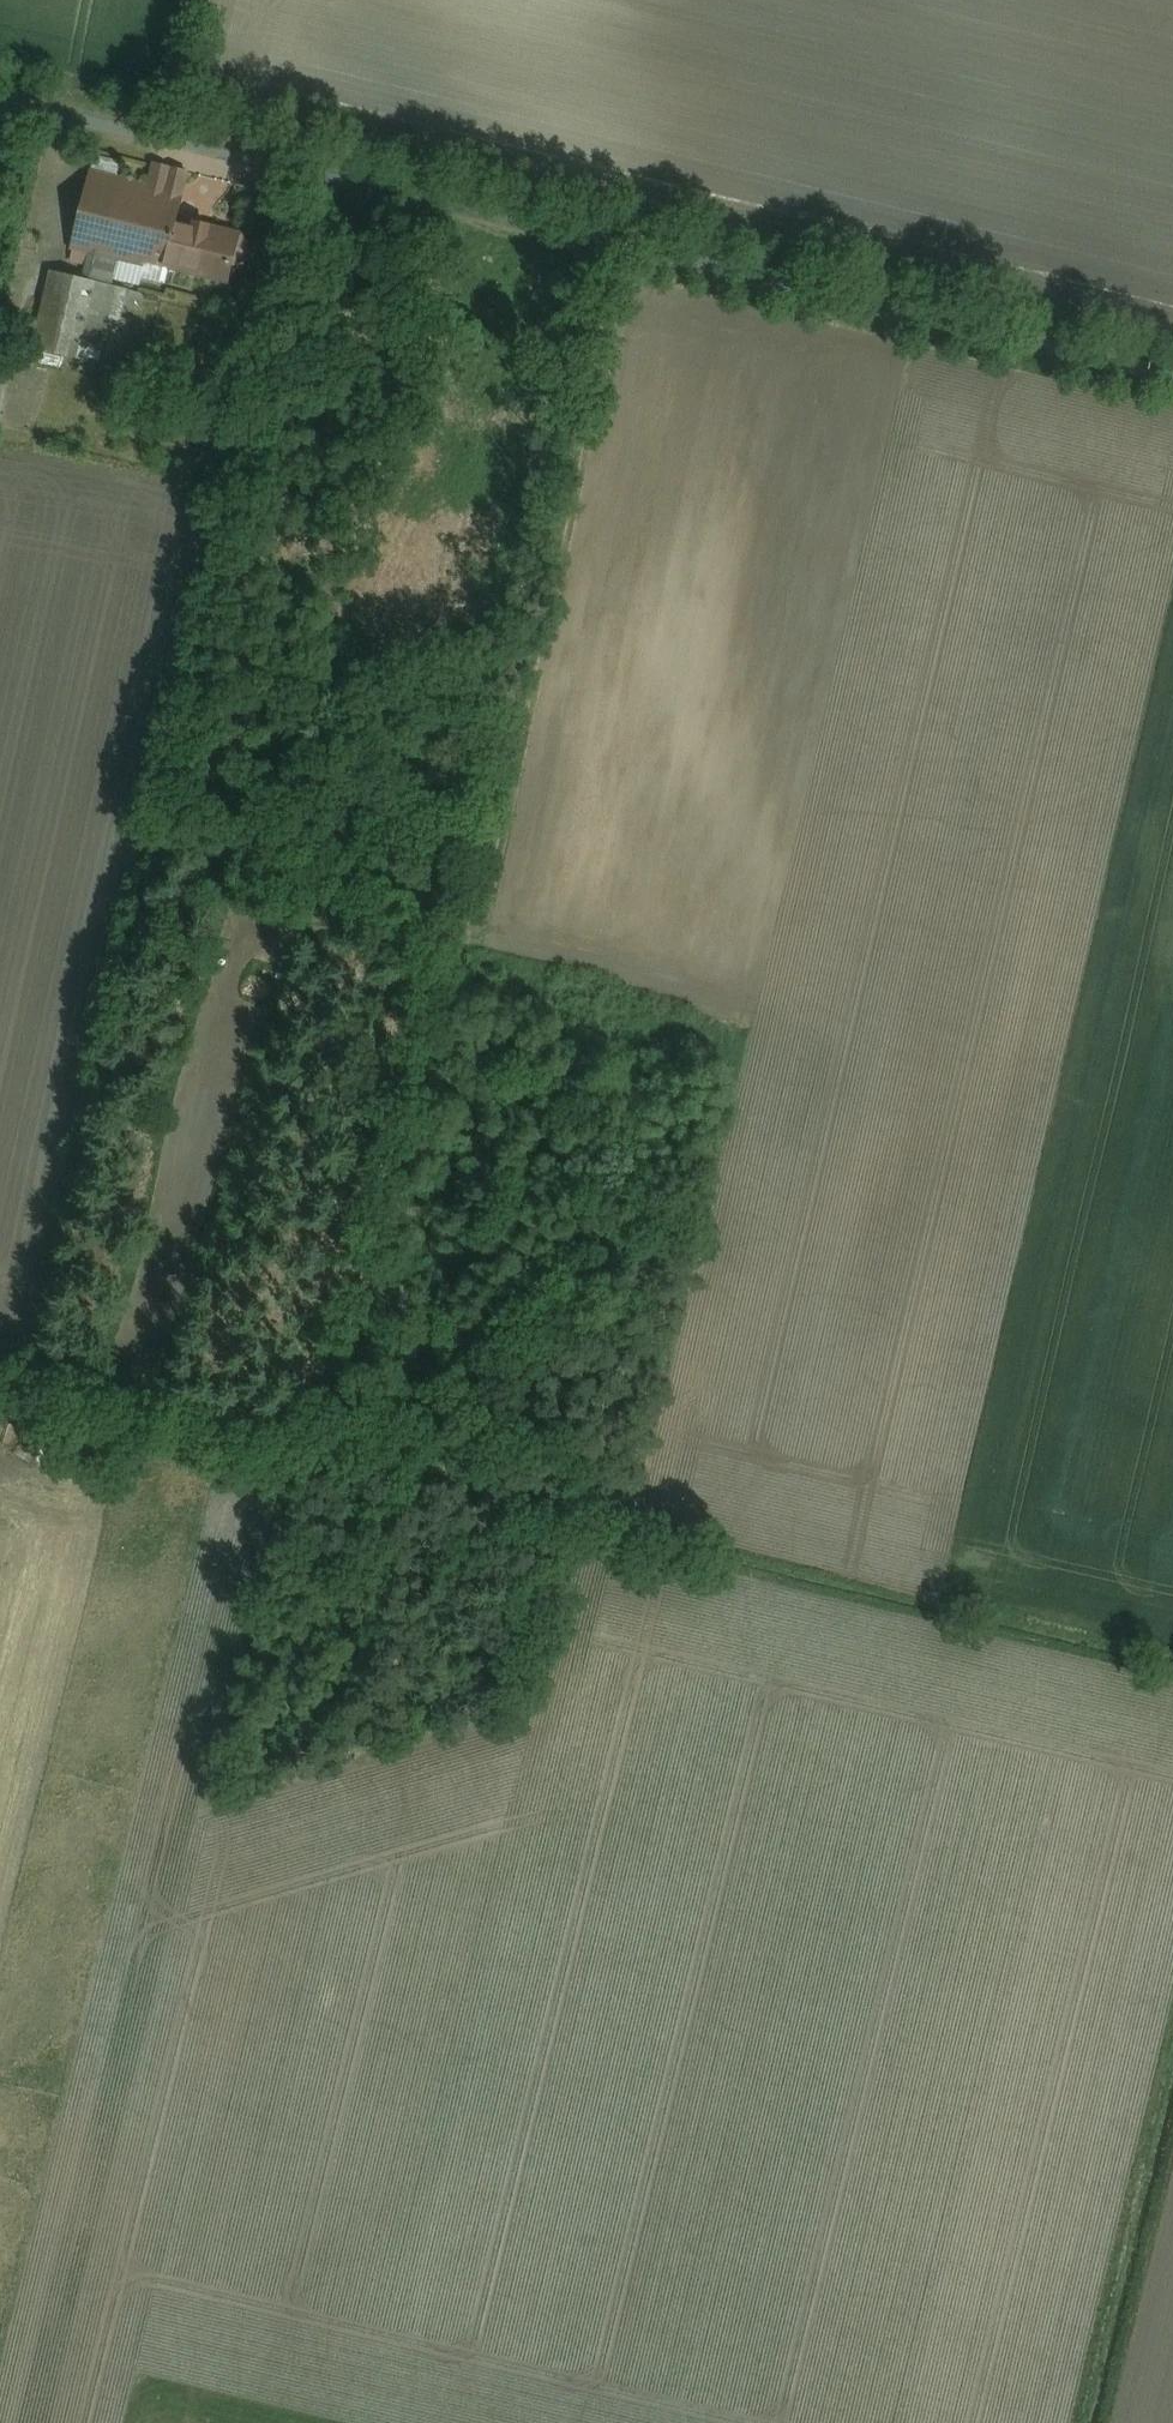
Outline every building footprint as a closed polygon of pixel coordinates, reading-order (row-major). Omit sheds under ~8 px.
[(145,185),(89,171),(69,252),(73,253),(70,264),(85,268),(82,282),(113,289),(118,266),(144,272),(145,268),(164,272),(175,227),(188,174),(150,165),(145,185)] [(191,231),(175,227),(164,272),(230,288),(243,234),(193,222),(191,231)] [(124,295),(49,276),(29,354),(73,365),(80,337),(111,345),(124,295)]
